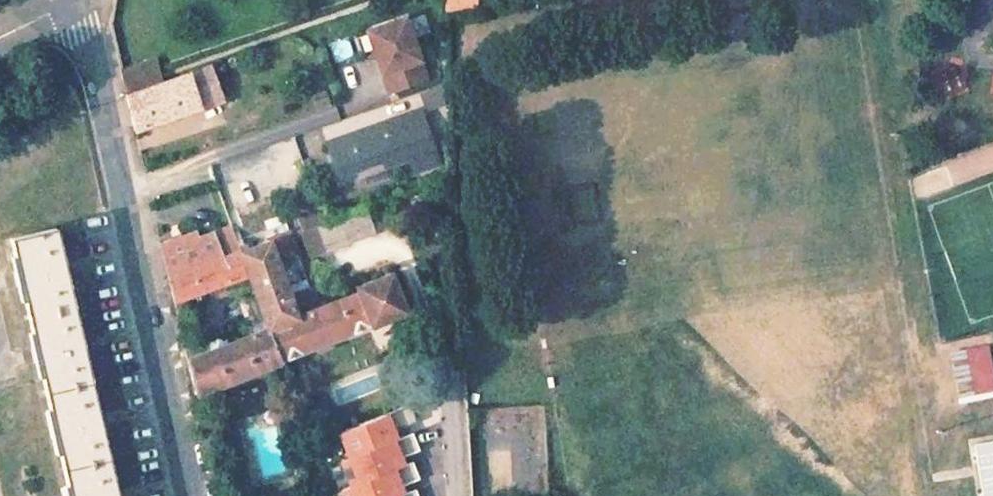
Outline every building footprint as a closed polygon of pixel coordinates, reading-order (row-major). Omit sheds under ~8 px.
[(404,20),(367,33),(388,94),(426,81),(404,20)] [(122,71),(128,94),(163,81),(156,58),(122,71)] [(222,98),(213,63),(191,71),(202,105),(222,98)] [(136,129),(202,105),(191,71),(163,81),(128,94),(136,129)] [(422,115),(329,148),(340,179),(385,163),(387,170),(409,162),(414,176),(440,167),(422,115)] [(326,223),(302,232),(311,255),(375,231),(366,208),(326,223)] [(320,209),(297,218),(302,232),(326,223),(320,209)] [(174,303),(249,274),(241,250),(230,229),(200,240),(198,234),(162,248),(174,303)] [(52,230),(6,242),(66,495),(113,495),(52,230)] [(292,236),(270,243),(278,264),(299,257),(292,236)] [(249,274),(264,321),(267,327),(295,316),(289,299),(278,264),(270,243),(269,240),(241,250),(249,274)] [(277,360),(365,323),(366,326),(402,312),(389,272),(352,284),(354,291),(315,308),(295,316),(267,327),(277,360)] [(310,290),(289,299),(295,316),(315,308),(310,290)] [(194,394),(277,360),(267,327),(264,321),(253,325),(256,333),(225,344),(223,341),(219,338),(211,341),(210,347),(201,343),(185,351),(194,394)] [(982,401),(992,398),(992,366),(990,354),(972,359),(982,401)] [(972,359),(953,364),(966,414),(992,407),(992,398),(982,401),(972,359)] [(516,495),(532,495),(548,493),(533,413),(485,421),(489,442),(506,438),(516,495)]
